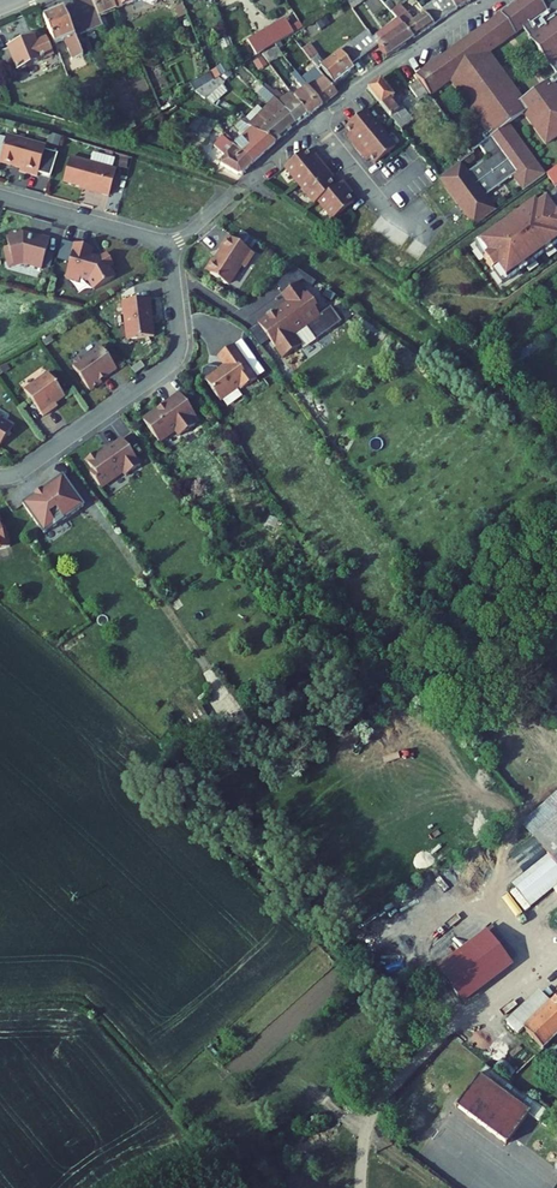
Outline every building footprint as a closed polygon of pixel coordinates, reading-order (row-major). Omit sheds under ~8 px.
[(87,35),(104,28),(99,17),(116,11),(112,0),(81,0),(74,3),(87,35)] [(116,11),(143,0),(112,0),(116,11)] [(327,9),(331,1),(330,0),(317,0),(316,2),(327,9)] [(353,10),(366,0),(348,0),(347,1),(353,10)] [(502,17),(478,35),(476,31),(415,76),(431,96),(451,81),(488,132),(483,136),(487,141),(479,146),(488,159),(468,173),(461,163),(460,163),(439,178),(475,227),(486,219),(496,211),(486,197),(513,177),(523,192),(545,176),(509,125),(524,114),(546,145),(556,137),(556,88),(555,85),(556,83),(556,0),(548,0),(542,4),(539,0),(521,0),(501,15),(502,17)] [(435,1),(446,18),(457,10),(451,0),(434,0),(435,1)] [(457,10),(467,3),(465,0),(451,0),(457,10)] [(426,16),(435,25),(446,18),(435,1),(422,10),(425,14),(426,16)] [(183,4),(176,7),(180,18),(188,15),(183,4)] [(75,37),(85,33),(74,5),(44,18),(55,46),(64,42),(72,61),(83,57),(75,37)] [(398,19),(414,39),(435,25),(426,16),(413,24),(399,7),(392,12),(398,19)] [(304,29),(294,14),(286,19),(294,34),(304,29)] [(501,15),(500,14),(476,31),(478,35),(502,17),(501,15)] [(321,30),(330,25),(326,18),(317,24),(321,30)] [(247,41),(256,56),(294,34),(286,19),(247,41)] [(378,46),(387,57),(414,39),(398,19),(373,39),(378,46)] [(368,31),(362,36),(372,50),(378,46),(373,39),(368,31)] [(34,39),(32,35),(21,40),(23,44),(34,39)] [(356,40),(367,54),(372,50),(362,36),(356,40)] [(34,39),(23,44),(21,40),(8,45),(10,49),(0,53),(0,55),(6,69),(14,66),(17,72),(52,58),(48,50),(46,43),(45,41),(36,45),(34,39)] [(350,45),(361,59),(367,54),(356,40),(350,45)] [(361,59),(350,45),(343,51),(324,64),(310,44),(303,50),(317,68),(319,71),(322,69),(334,85),(351,72),(349,69),(352,66),(361,59)] [(263,56),(269,64),(284,57),(278,47),(263,56)] [(255,64),(258,70),(266,66),(263,59),(255,64)] [(225,75),(226,75),(223,68),(214,73),(217,80),(219,79),(225,75)] [(307,86),(323,105),(338,94),(319,71),(317,68),(302,80),(307,86)] [(294,97),(307,86),(302,80),(296,72),(291,75),(300,86),(291,93),(294,97)] [(195,93),(214,82),(211,74),(190,85),(195,93)] [(219,79),(224,83),(229,79),(225,75),(219,79)] [(205,100),(224,83),(219,79),(217,80),(214,82),(195,93),(205,100)] [(391,118),(401,131),(413,121),(403,108),(399,111),(390,100),(395,98),(381,80),(368,89),(391,118)] [(409,88),(419,102),(428,95),(418,82),(409,88)] [(268,103),(270,101),(273,97),(264,89),(260,86),(255,91),(268,103)] [(264,89),(273,97),(285,109),(297,126),(309,117),(294,97),(291,93),(284,98),(276,91),(274,92),(267,86),(264,89)] [(294,97),(309,117),(323,105),(307,86),(294,97)] [(242,116),(238,120),(241,122),(276,144),(297,126),(285,109),(273,97),(270,101),(273,105),(265,114),(262,111),(250,124),(246,120),(242,116)] [(246,120),(250,124),(262,111),(258,107),(246,120)] [(357,150),(381,130),(367,111),(346,128),(351,135),(355,139),(351,142),(357,150)] [(196,117),(190,127),(198,131),(196,134),(207,140),(214,126),(196,117)] [(125,125),(128,132),(136,128),(132,121),(125,125)] [(233,146),(254,164),(276,144),(241,122),(235,128),(243,137),(233,146)] [(124,128),(119,124),(113,130),(118,134),(124,128)] [(370,159),(375,165),(396,148),(381,130),(357,150),(363,157),(367,154),(370,159)] [(48,143),(59,147),(61,138),(50,135),(48,143)] [(222,137),(230,144),(232,141),(225,135),(222,137)] [(221,167),(238,176),(242,175),(254,164),(233,146),(230,144),(222,137),(214,147),(226,157),(221,167)] [(7,138),(0,163),(21,169),(20,173),(38,178),(46,149),(7,138)] [(460,163),(461,163),(472,155),(467,148),(455,156),(460,163)] [(285,168),(299,186),(324,166),(318,159),(314,162),(311,157),(305,151),(285,168)] [(117,171),(71,158),(64,182),(87,188),(87,190),(110,196),(117,171)] [(122,159),(120,166),(127,168),(128,161),(122,159)] [(299,186),(314,205),(318,202),(335,188),(330,181),(326,177),(330,173),(324,166),(299,186)] [(546,175),(556,189),(556,188),(556,167),(546,175)] [(335,188),(318,202),(333,220),(354,203),(349,197),(345,193),(349,189),(343,182),(335,188)] [(535,205),(479,245),(488,257),(484,260),(493,272),(497,269),(505,281),(556,244),(556,217),(546,202),(537,209),(535,205)] [(24,235),(23,231),(10,234),(11,239),(8,240),(10,248),(5,250),(10,269),(24,265),(43,270),(51,240),(39,236),(38,239),(24,235)] [(205,271),(225,285),(230,284),(242,267),(245,269),(254,255),(229,237),(220,250),(221,252),(214,261),(212,262),(205,271)] [(93,250),(76,245),(66,279),(77,282),(81,279),(90,281),(95,291),(116,279),(110,268),(114,266),(108,255),(99,260),(91,257),(93,250)] [(298,271),(279,285),(284,293),(297,284),(304,279),(298,271)] [(316,341),(341,323),(331,308),(319,316),(315,310),(317,308),(308,294),(305,296),(297,284),(284,293),(283,294),(289,303),(259,325),(283,359),(301,347),(293,336),(306,327),(316,341)] [(323,297),(331,302),(334,296),(328,291),(323,297)] [(153,299),(124,302),(129,340),(157,337),(153,315),(155,315),(153,299)] [(43,342),(46,347),(54,342),(51,337),(43,342)] [(262,372),(242,344),(235,349),(255,377),(262,372)] [(241,386),(244,389),(257,380),(255,377),(235,349),(233,346),(217,357),(224,366),(218,371),(217,369),(208,368),(204,371),(202,381),(206,382),(220,401),(222,399),(237,388),(241,386)] [(118,369),(102,347),(85,359),(81,359),(76,362),(74,367),(91,391),(103,383),(102,381),(118,369)] [(142,362),(133,369),(137,374),(146,368),(142,362)] [(50,374),(26,391),(45,417),(53,411),(51,408),(66,397),(50,374)] [(237,388),(222,399),(226,405),(241,394),(237,388)] [(181,394),(166,405),(167,406),(159,411),(156,411),(145,421),(161,442),(178,430),(182,436),(197,426),(193,420),(197,416),(181,394)] [(228,407),(243,397),(241,394),(226,405),(228,407)] [(0,418),(0,450),(15,428),(0,418)] [(98,454),(89,461),(96,471),(92,473),(102,487),(126,472),(128,476),(143,465),(124,439),(110,450),(111,452),(101,459),(98,454)] [(38,497),(26,505),(47,534),(86,506),(65,477),(44,491),(46,494),(39,499),(38,497)] [(0,551),(12,548),(9,534),(5,535),(0,514),(0,551)] [(533,838),(556,817),(556,795),(522,825),(533,838)] [(533,838),(556,865),(556,817),(533,838)] [(546,857),(512,884),(531,907),(556,886),(556,869),(546,857)] [(436,969),(463,1005),(514,966),(487,930),(436,969)] [(505,1022),(518,1035),(524,1029),(551,1004),(538,991),(505,1022)] [(544,1050),(556,1037),(556,998),(551,1004),(524,1029),(544,1050)] [(511,1067),(517,1074),(533,1058),(527,1051),(511,1067)] [(448,1106),(494,1144),(518,1113),(528,1121),(535,1111),(478,1067),(448,1106)]
